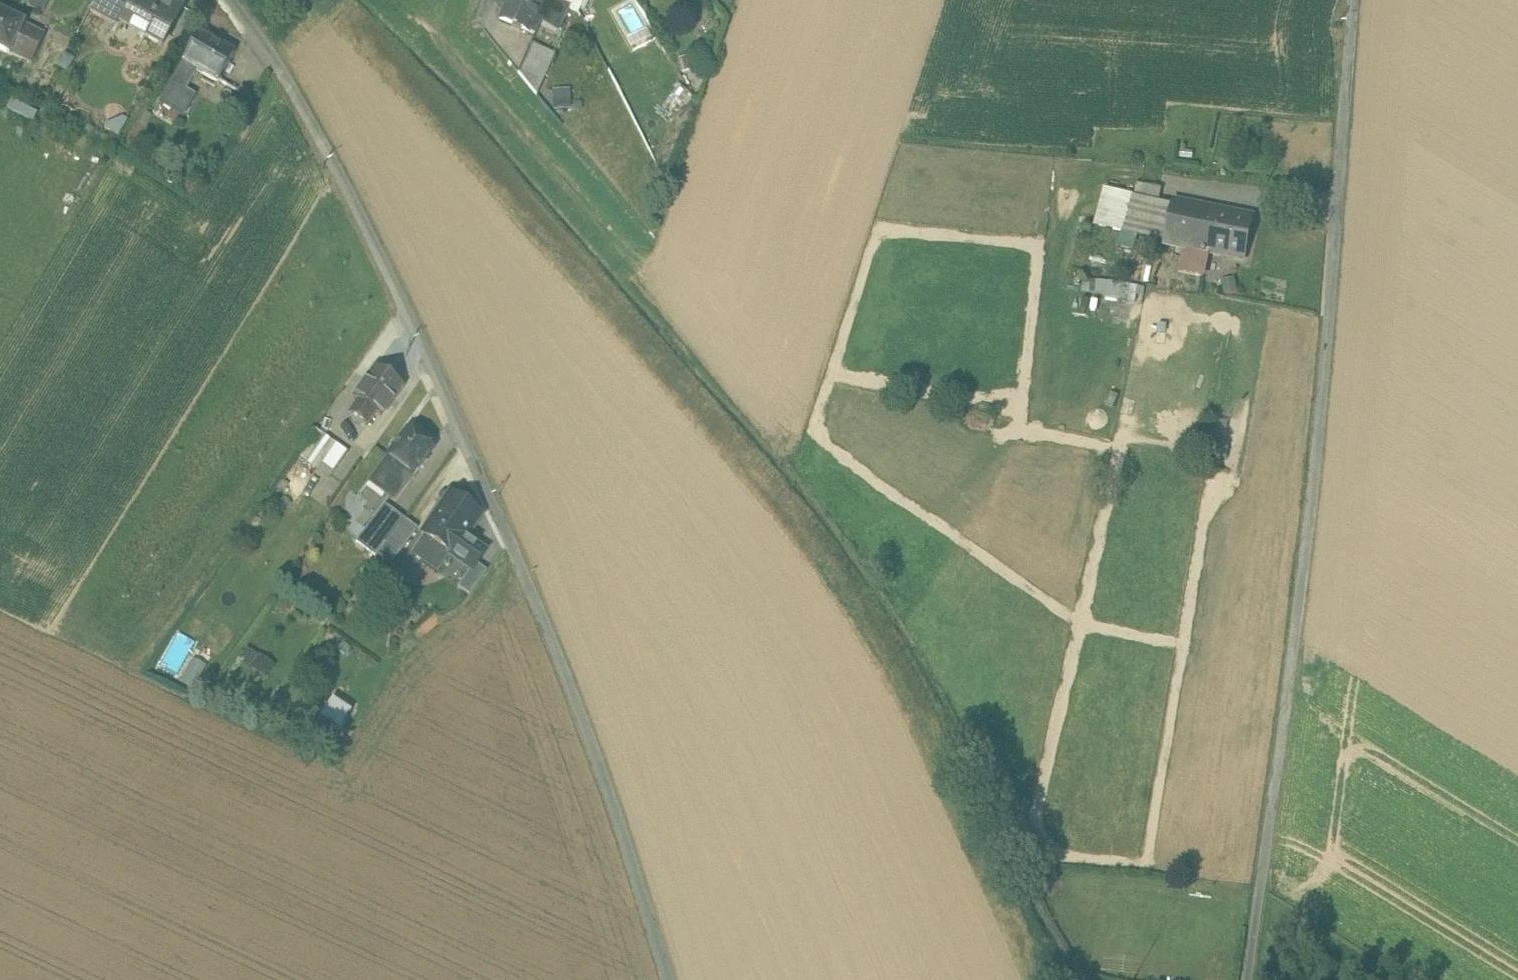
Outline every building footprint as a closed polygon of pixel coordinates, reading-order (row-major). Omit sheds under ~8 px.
[(31,4),(43,10),(48,0),(34,0),(31,4)] [(89,10),(111,22),(123,0),(95,0),(89,10)] [(168,0),(134,0),(121,23),(162,46),(183,8),(168,0)] [(500,19),(529,32),(535,35),(541,23),(558,33),(570,8),(553,0),(509,0),(500,19)] [(0,12),(0,48),(9,52),(23,23),(0,12)] [(45,34),(23,23),(9,52),(32,62),(45,34)] [(199,31),(182,61),(183,61),(162,97),(187,112),(196,95),(187,89),(197,70),(218,81),(235,52),(199,31)] [(554,54),(531,43),(519,72),(537,95),(554,54)] [(555,90),(556,107),(570,106),(569,89),(555,90)] [(1138,184),(1136,194),(1133,211),(1157,216),(1161,199),(1162,189),(1138,184)] [(1166,242),(1174,202),(1161,199),(1157,216),(1133,211),(1136,194),(1106,188),(1098,228),(1124,233),(1121,248),(1137,251),(1140,236),(1166,242)] [(1212,251),(1221,211),(1174,202),(1166,242),(1185,246),(1208,250),(1212,251)] [(1254,218),(1221,211),(1212,251),(1246,258),(1254,218)] [(1208,250),(1185,246),(1179,272),(1212,279),(1216,263),(1206,261),(1208,250)] [(403,386),(375,367),(354,398),(360,402),(351,415),(366,426),(376,413),(381,417),(403,386)] [(348,452),(315,429),(297,455),(330,478),(348,452)] [(408,429),(370,480),(395,499),(433,449),(408,429)] [(483,514),(451,491),(421,534),(454,556),(483,514)] [(404,519),(384,505),(366,528),(386,543),(404,519)] [(404,519),(386,543),(399,553),(418,529),(404,519)] [(237,666),(262,678),(271,658),(246,646),(237,666)] [(180,681),(195,687),(206,662),(191,656),(180,681)]
